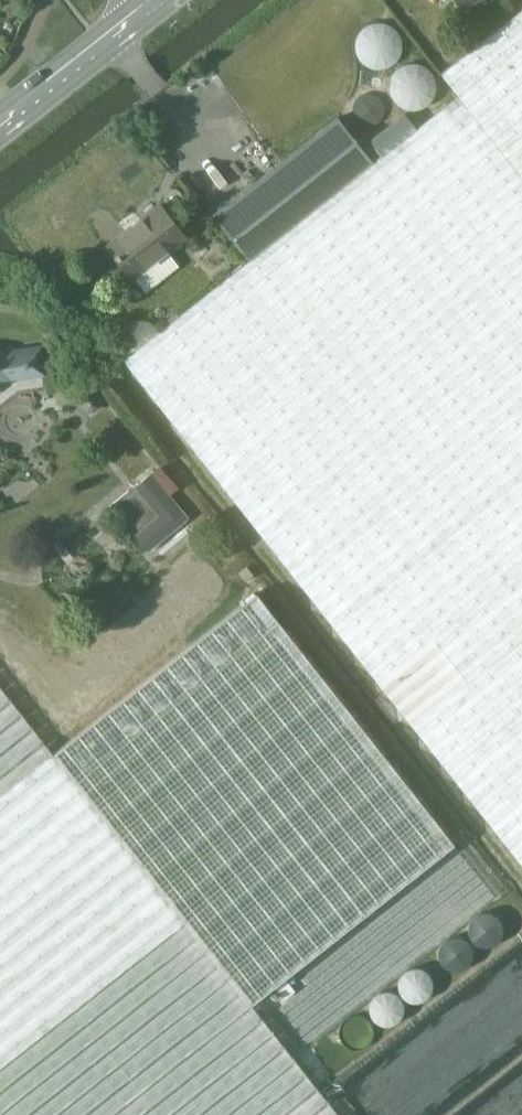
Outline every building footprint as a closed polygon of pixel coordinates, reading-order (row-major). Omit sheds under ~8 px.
[(440,73),(458,95),(521,177),(521,9),(440,73)] [(122,359),(403,715),(521,868),(521,177),(458,95),(416,128),(405,113),(370,141),(381,155),(373,162),(248,260),(122,359)] [(337,117),(212,215),(248,260),(373,162),(337,117)] [(166,213),(161,217),(153,208),(106,245),(131,277),(184,236),(166,213)] [(6,379),(43,373),(39,347),(0,352),(0,383),(6,379)] [(83,404),(83,405),(83,406),(83,407),(84,408),(84,409),(85,410),(86,411),(87,412),(88,412),(88,413),(89,413),(90,413),(91,413),(92,413),(93,413),(94,413),(95,413),(96,412),(97,412),(98,411),(99,410),(100,409),(100,408),(101,407),(101,406),(101,405),(101,404),(101,403),(101,402),(100,401),(100,400),(99,399),(98,398),(97,397),(96,397),(96,396),(95,396),(94,396),(93,396),(92,396),(91,396),(90,396),(89,396),(88,396),(88,397),(87,397),(86,398),(85,399),(84,400),(84,401),(83,402),(83,403),(83,404)] [(186,517),(168,496),(161,488),(171,479),(160,466),(139,483),(165,515),(139,537),(148,549),(186,517)] [(247,567),(239,574),(246,582),(254,574),(247,567)] [(251,1004),(453,843),(255,593),(52,754),(0,688),(0,1114),(339,1114),(251,1004)] [(471,928),(471,936),(475,944),(483,949),(492,949),(500,944),(504,936),(504,927),(499,919),(491,915),(482,916),(475,920),(471,928)] [(441,950),(441,959),(445,967),(453,971),(462,971),(470,967),(475,959),(474,950),(469,942),(461,938),(453,938),(445,943),(441,950)] [(346,1070),(376,1114),(521,1114),(521,954),(346,1070)] [(424,964),(395,968),(399,999),(428,996),(424,964)]
